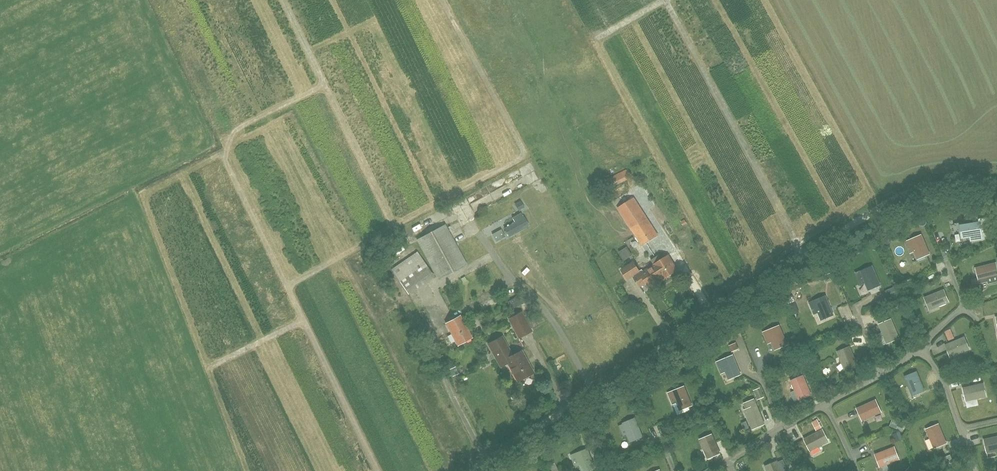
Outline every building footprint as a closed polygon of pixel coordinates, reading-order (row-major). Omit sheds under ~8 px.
[(604,180),(608,189),(631,178),(626,170),(604,180)] [(633,198),(618,208),(642,246),(658,236),(633,198)] [(516,205),(520,210),(524,207),(521,202),(516,205)] [(504,228),(509,236),(524,228),(523,227),(528,225),(521,213),(512,218),(515,223),(509,226),(504,228)] [(982,235),(980,222),(960,226),(961,228),(960,228),(962,239),(971,237),(971,242),(981,240),(981,235),(982,235)] [(445,225),(417,240),(438,280),(467,265),(445,225)] [(504,236),(500,229),(492,233),(496,240),(504,236)] [(929,254),(921,236),(909,241),(910,242),(905,243),(909,253),(914,251),(916,257),(923,254),(924,256),(929,254)] [(625,260),(631,255),(626,247),(619,252),(625,260)] [(434,275),(418,251),(391,268),(407,293),(434,275)] [(678,271),(668,256),(661,260),(658,256),(651,260),(654,265),(640,273),(633,262),(621,270),(627,280),(633,276),(640,287),(646,283),(648,286),(662,277),(663,280),(678,271)] [(988,282),(988,283),(996,281),(996,270),(995,264),(976,268),(980,284),(988,282)] [(872,267),(856,273),(860,284),(865,282),(867,287),(874,285),(875,287),(880,285),(872,267)] [(895,285),(885,289),(890,299),(900,295),(895,285)] [(948,302),(943,290),(925,298),(928,305),(930,304),(932,309),(948,302)] [(512,309),(525,300),(520,293),(508,301),(512,309)] [(814,303),(809,304),(813,314),(818,312),(820,317),(827,315),(828,317),(833,315),(825,297),(813,301),(814,303)] [(531,331),(521,313),(509,319),(519,338),(531,331)] [(472,338),(460,316),(446,323),(458,346),(472,338)] [(898,338),(891,320),(879,325),(886,341),(890,339),(891,341),(898,338)] [(787,345),(779,326),(767,331),(768,332),(763,334),(767,344),(772,342),(774,347),(781,344),(782,347),(787,345)] [(952,329),(945,330),(947,339),(954,338),(952,329)] [(512,356),(502,337),(489,344),(501,367),(508,363),(518,381),(533,373),(521,351),(512,356)] [(969,349),(964,338),(945,346),(948,353),(951,352),(953,356),(969,349)] [(857,366),(849,347),(837,352),(844,368),(849,366),(850,369),(857,366)] [(721,362),(717,364),(721,373),(725,372),(727,377),(734,374),(735,376),(740,374),(733,356),(721,361),(721,362)] [(924,391),(917,372),(905,377),(911,393),(916,391),(917,394),(924,391)] [(811,394),(803,376),(791,381),(798,397),(803,395),(804,398),(811,394)] [(985,396),(983,384),(963,389),(965,396),(967,395),(968,400),(985,396)] [(686,408),(691,406),(684,387),(672,392),(673,393),(668,395),(672,404),(676,403),(679,408),(685,405),(686,408)] [(764,424),(754,400),(746,403),(748,409),(744,410),(752,429),(764,424)] [(857,409),(860,416),(863,415),(865,419),(880,412),(875,400),(857,409)] [(817,418),(811,421),(816,429),(822,426),(817,418)] [(642,437),(635,419),(623,423),(623,425),(619,426),(623,436),(627,434),(630,439),(636,437),(637,439),(642,437)] [(946,443),(938,425),(926,430),(933,446),(938,444),(939,446),(946,443)] [(822,430),(804,439),(808,446),(810,445),(812,450),(828,442),(822,430)] [(720,453),(712,435),(700,440),(707,456),(712,454),(713,456),(720,453)] [(984,440),(986,447),(988,447),(989,452),(996,450),(996,437),(984,440)] [(898,459),(894,447),(875,455),(878,462),(881,461),(882,466),(898,459)] [(594,468),(587,449),(575,454),(576,455),(571,457),(575,466),(579,465),(581,470),(588,468),(589,470),(594,468)] [(777,462),(765,467),(767,470),(781,470),(777,462)]
